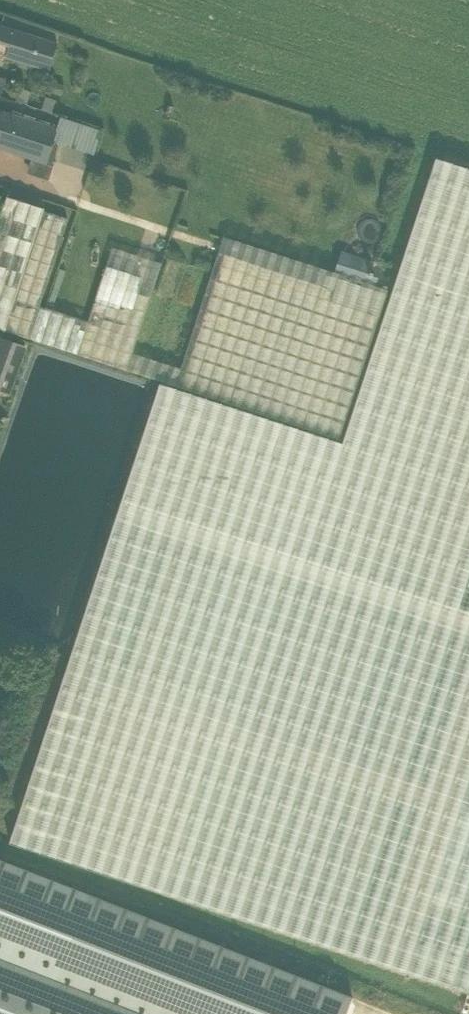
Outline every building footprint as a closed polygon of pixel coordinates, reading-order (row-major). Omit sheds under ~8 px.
[(56,49),(58,43),(1,26),(0,30),(0,54),(7,56),(50,70),(56,49)] [(335,272),(225,236),(269,100),(98,44),(45,208),(5,330),(177,384),(339,438),(376,320),(387,290),(376,286),(379,278),(368,274),(373,260),(342,250),(335,272)] [(0,113),(0,148),(47,163),(58,128),(1,110),(0,113)] [(342,444),(160,384),(11,840),(467,991),(468,987),(468,169),(436,158),(342,444)] [(45,208),(8,196),(0,221),(0,329),(5,330),(45,208)] [(25,347),(1,338),(0,341),(0,391),(7,393),(25,347)] [(0,910),(0,1013),(266,1013),(0,910)]
